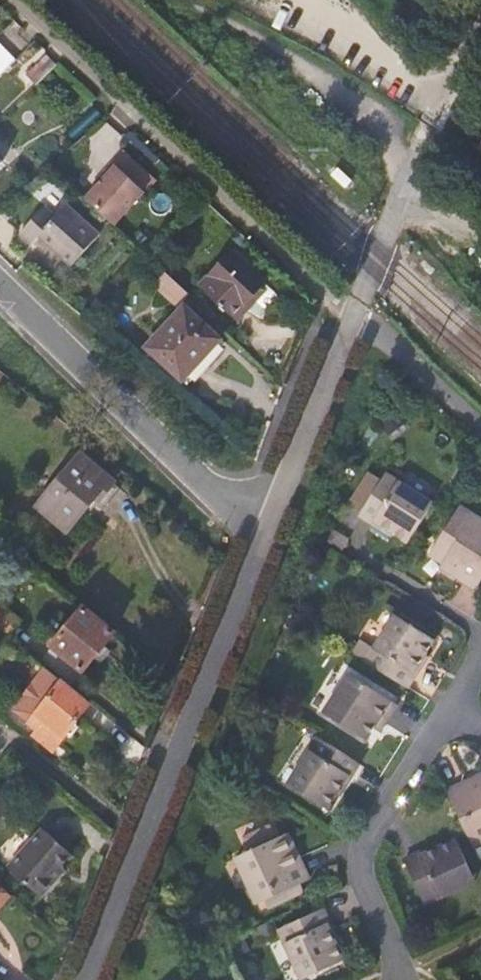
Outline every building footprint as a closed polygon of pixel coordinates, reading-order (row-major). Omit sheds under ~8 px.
[(17,58),(0,39),(0,73),(17,58)] [(23,71),(34,83),(53,64),(43,53),(23,71)] [(123,151),(115,161),(143,187),(152,177),(123,151)] [(115,161),(113,160),(103,172),(106,175),(87,196),(115,222),(145,189),(143,187),(115,161)] [(46,205),(20,233),(32,243),(40,235),(72,265),(100,234),(67,204),(57,215),(46,205)] [(231,247),(200,282),(235,315),(247,303),(242,298),(262,275),(231,247)] [(176,301),(188,288),(164,267),(153,280),(176,301)] [(185,302),(148,344),(182,375),(219,334),(185,302)] [(116,480),(83,453),(42,503),(71,527),(98,493),(103,497),(116,480)] [(380,478),(367,470),(350,497),(363,505),(380,478)] [(384,472),(359,511),(372,520),(375,517),(392,528),(388,534),(402,543),(429,501),(384,472)] [(459,506),(427,555),(449,569),(447,574),(472,589),(478,578),(480,574),(480,521),(459,506)] [(0,610),(0,611),(0,630),(14,642),(23,630),(0,610)] [(91,676),(124,635),(91,610),(60,650),(91,676)] [(396,619),(366,665),(406,690),(415,676),(410,673),(421,656),(424,657),(433,643),(396,619)] [(33,731),(45,740),(49,735),(57,742),(89,701),(52,672),(43,665),(11,706),(37,726),(33,731)] [(346,678),(322,718),(362,744),(374,725),(381,728),(394,708),(346,678)] [(53,747),(57,742),(49,735),(45,740),(53,747)] [(347,780),(356,766),(317,740),(287,785),(324,809),(334,794),(332,792),(342,776),(347,780)] [(448,791),(480,861),(480,860),(480,778),(479,780),(477,777),(448,791)] [(295,859),(289,861),(280,839),(277,840),(271,825),(244,837),(250,852),(235,859),(255,903),(273,895),(278,907),(301,896),(296,885),(305,881),(295,859)] [(43,826),(9,866),(41,893),(57,876),(54,873),(72,851),(43,826)] [(455,843),(440,850),(441,853),(425,860),(422,855),(407,861),(426,904),(474,882),(455,843)] [(5,893),(0,899),(0,908),(9,897),(5,893)] [(337,961),(330,946),(333,945),(319,912),(277,931),(299,979),(337,961)]
